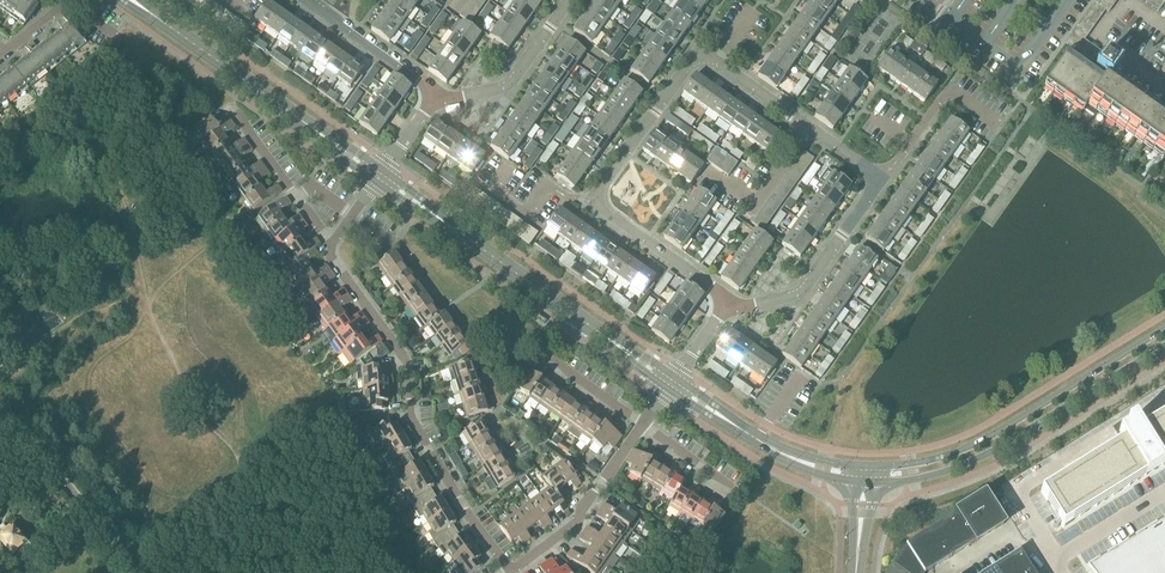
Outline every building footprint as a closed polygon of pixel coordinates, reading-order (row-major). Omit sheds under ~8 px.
[(26,24),(38,7),(32,2),(33,0),(0,0),(0,6),(26,24)] [(196,7),(202,11),(210,0),(201,0),(196,7)] [(202,11),(208,16),(216,4),(211,0),(210,0),(202,11)] [(389,6),(406,19),(412,10),(415,7),(406,0),(393,0),(389,6)] [(468,4),(479,11),(483,5),(476,0),(471,0),(468,4)] [(516,1),(534,14),(542,2),(540,0),(516,0),(516,1)] [(590,7),(608,20),(617,8),(606,0),(595,0),(590,7)] [(673,12),(691,25),(699,13),(682,0),(681,0),(673,12)] [(699,13),(708,1),(707,0),(682,0),(699,13)] [(809,4),(827,17),(835,5),(828,0),(812,0),(809,4)] [(1097,3),(1106,10),(1109,12),(1113,6),(1105,0),(1099,0),(1097,3)] [(1164,3),(1164,2),(1164,0),(1158,0),(1152,8),(1158,12),(1164,3)] [(267,1),(255,19),(266,28),(279,10),(267,1)] [(516,1),(507,13),(525,26),(534,14),(516,1)] [(653,2),(646,11),(652,15),(658,6),(653,2)] [(1093,3),(1090,7),(1102,16),(1106,10),(1097,3),(1096,2),(1095,2),(1094,2),(1093,2),(1093,3)] [(216,4),(208,16),(214,20),(222,8),(216,4)] [(468,4),(464,10),(475,17),(479,11),(468,4)] [(489,4),(482,13),(487,17),(494,8),(489,4)] [(809,4),(800,16),(818,29),(827,17),(809,4)] [(854,5),(848,14),(853,18),(860,9),(854,5)] [(389,6),(380,18),(398,31),(406,19),(389,6)] [(434,6),(428,16),(433,19),(440,10),(434,6)] [(590,7),(582,19),(600,32),(608,20),(590,7)] [(1085,13),(1098,22),(1102,16),(1090,7),(1085,13)] [(222,8),(214,20),(219,24),(220,24),(228,12),(222,8)] [(636,8),(630,16),(635,21),(641,11),(636,8)] [(279,10),(266,28),(278,36),(291,18),(279,10)] [(460,15),(460,16),(470,23),(475,17),(464,10),(460,15)] [(646,11),(640,20),(645,24),(652,15),(646,11)] [(228,12),(220,24),(226,29),(234,17),(228,12)] [(443,12),(436,22),(441,25),(448,16),(443,12)] [(673,12),(665,24),(683,36),(691,25),(673,12)] [(482,13),(476,22),(481,26),(487,17),(482,13)] [(507,13),(499,25),(517,38),(525,26),(507,13)] [(1085,13),(1081,19),(1094,28),(1098,22),(1085,13)] [(428,16),(421,25),(427,29),(433,19),(428,16)] [(630,16),(623,26),(629,30),(635,21),(630,16)] [(800,16),(792,28),(810,41),(818,29),(800,16)] [(234,17),(226,29),(232,33),(240,21),(234,17)] [(63,18),(58,22),(62,29),(68,24),(63,18)] [(291,18),(278,36),(290,45),(303,27),(291,18)] [(380,18),(371,30),(389,43),(398,31),(380,18)] [(582,19),(573,31),(591,44),(600,32),(582,19)] [(1077,25),(1081,27),(1083,29),(1089,33),(1094,28),(1081,19),(1077,25)] [(240,21),(232,33),(238,37),(246,25),(240,21)] [(844,21),(840,27),(845,30),(849,24),(844,21)] [(436,22),(430,31),(435,35),(441,25),(436,22)] [(463,22),(454,34),(472,47),(481,35),(463,22)] [(52,40),(51,40),(65,57),(85,42),(79,34),(72,24),(70,23),(68,24),(62,29),(56,34),(58,35),(52,40)] [(665,24),(656,36),(674,48),(683,36),(665,24)] [(499,25),(490,37),(494,40),(492,43),(499,48),(501,45),(508,50),(517,38),(499,25)] [(636,26),(629,35),(635,39),(641,30),(636,26)] [(303,27),(290,45),(302,54),(315,35),(303,27)] [(840,27),(835,33),(840,36),(845,30),(840,27)] [(792,28),(783,40),(801,53),(810,41),(792,28)] [(417,30),(411,39),(416,43),(423,34),(417,30)] [(619,31),(613,41),(618,44),(625,35),(619,31)] [(1072,40),(1076,34),(1072,31),(1068,37),(1072,40)] [(249,33),(246,38),(255,45),(258,39),(249,33)] [(454,34),(446,46),(464,59),(472,47),(454,34)] [(315,35),(302,54),(314,62),(327,44),(315,35)] [(629,35),(623,44),(628,48),(635,39),(629,35)] [(426,36),(419,45),(425,49),(431,40),(426,36)] [(656,36),(648,47),(666,60),(674,48),(656,36)] [(904,36),(900,41),(909,48),(913,42),(904,36)] [(1080,45),(1084,39),(1079,36),(1075,42),(1080,45)] [(831,38),(825,47),(830,51),(836,42),(831,38)] [(258,39),(255,45),(264,51),(267,46),(258,39)] [(411,39),(404,49),(410,52),(416,43),(411,39)] [(1084,48),(1088,43),(1085,40),(1084,39),(1080,45),(1084,48)] [(19,66),(13,70),(26,87),(65,57),(51,40),(47,44),(45,42),(37,48),(32,52),(30,54),(24,58),(17,64),(19,66)] [(115,40),(111,45),(116,49),(120,44),(115,40)] [(567,40),(559,52),(577,65),(585,53),(581,50),(583,47),(583,46),(576,42),(574,45),(567,40)] [(783,40),(775,52),(793,65),(801,53),(783,40)] [(613,41),(606,50),(612,54),(618,44),(613,41)] [(32,42),(27,46),(32,52),(37,48),(34,44),(32,42)] [(1080,45),(1075,42),(1071,47),(1075,51),(1080,45)] [(327,44),(314,62),(326,71),(339,52),(327,44)] [(1091,44),(1087,50),(1091,53),(1096,48),(1091,44)] [(419,45),(413,54),(417,57),(418,58),(425,49),(419,45)] [(1080,54),(1084,48),(1080,45),(1075,51),(1080,54)] [(446,46),(437,58),(455,71),(464,59),(446,46)] [(648,47),(639,59),(657,72),(666,60),(648,47)] [(25,48),(20,52),(21,54),(24,58),(30,54),(25,48)] [(1096,57),(1100,51),(1096,48),(1091,53),(1096,57)] [(619,49),(612,59),(618,63),(624,53),(619,49)] [(273,50),(269,55),(278,61),(282,56),(273,50)] [(882,61),(876,68),(888,77),(901,59),(889,50),(886,54),(884,52),(883,52),(883,53),(879,59),(882,61)] [(1091,53),(1087,50),(1083,56),(1087,59),(1091,53)] [(339,52),(326,71),(338,79),(351,61),(339,52)] [(559,52),(550,64),(568,77),(577,65),(559,52)] [(775,52),(767,64),(785,77),(793,65),(775,52)] [(821,53),(814,62),(820,66),(826,57),(821,53)] [(928,53),(924,58),(933,65),(937,59),(928,53)] [(1087,59),(1092,63),(1096,57),(1091,53),(1087,59)] [(1103,62),(1107,56),(1103,53),(1099,59),(1103,62)] [(282,56),(278,61),(287,68),(291,63),(282,56)] [(831,56),(822,68),(828,72),(836,59),(831,56)] [(1103,62),(1099,68),(1115,79),(1123,67),(1107,56),(1103,62)] [(1045,85),(1083,112),(1088,105),(1163,158),(1164,156),(1164,118),(1158,113),(1157,114),(1150,109),(1151,108),(1139,99),(1138,101),(1131,96),(1132,95),(1120,86),(1120,87),(1113,82),(1113,81),(1107,77),(1102,84),(1097,80),(1096,81),(1089,76),(1090,75),(1078,67),(1077,68),(1070,63),(1071,62),(1065,57),(1045,85)] [(437,58),(428,70),(446,83),(455,71),(437,58)] [(639,59),(630,72),(635,74),(632,77),(633,78),(639,82),(641,79),(648,84),(657,72),(639,59)] [(901,59),(888,77),(900,85),(913,67),(901,59)] [(937,59),(933,65),(942,71),(945,68),(946,66),(937,59)] [(1099,59),(1095,64),(1099,68),(1103,62),(1099,59)] [(351,61),(338,79),(350,88),(353,83),(356,86),(357,85),(361,79),(358,77),(363,70),(351,61)] [(598,61),(591,71),(597,75),(603,65),(598,61)] [(814,62),(808,71),(813,75),(820,66),(814,62)] [(550,64),(542,76),(560,88),(568,77),(550,64)] [(767,64),(758,76),(776,89),(785,77),(767,64)] [(375,66),(368,75),(374,79),(380,70),(375,66)] [(297,67),(293,72),(303,79),(306,73),(297,67)] [(913,67),(900,85),(912,94),(925,76),(913,67)] [(822,68),(816,77),(821,81),(828,72),(822,68)] [(849,68),(840,81),(858,94),(867,81),(849,68)] [(26,87),(13,70),(7,75),(6,73),(0,77),(0,108),(26,87)] [(604,71),(597,80),(603,84),(609,74),(604,71)] [(306,73),(303,79),(312,85),(315,80),(309,75),(306,73)] [(368,75),(362,84),(367,88),(374,79),(368,75)] [(393,75),(385,87),(403,100),(411,88),(393,75)] [(696,75),(683,93),(695,101),(708,83),(696,75)] [(542,76),(533,88),(551,100),(560,88),(542,76)] [(587,76),(581,85),(586,89),(593,80),(587,76)] [(804,76),(797,86),(803,89),(809,80),(804,76)] [(925,76),(912,94),(925,103),(937,85),(938,84),(925,76)] [(597,80),(591,89),(596,93),(603,84),(597,80)] [(624,80),(616,92),(627,101),(634,105),(642,93),(624,80)] [(840,81),(832,93),(850,105),(858,94),(840,81)] [(708,83),(695,101),(707,110),(720,92),(708,83)] [(321,84),(317,89),(326,95),(330,90),(321,84)] [(581,85),(574,94),(580,98),(586,89),(581,85)] [(797,86),(791,95),(796,99),(803,89),(797,86)] [(385,87),(376,99),(394,112),(403,100),(385,87)] [(533,88),(525,100),(543,112),(551,100),(533,88)] [(330,90),(326,95),(335,101),(339,96),(330,90)] [(358,90),(351,99),(357,103),(363,94),(358,90)] [(616,92),(607,104),(625,117),(634,105),(627,101),(616,92)] [(720,92),(707,110),(719,118),(732,100),(720,92)] [(806,92),(799,101),(804,104),(811,95),(806,92)] [(832,93),(824,104),(842,117),(850,105),(832,93)] [(587,94),(580,103),(586,107),(592,98),(587,94)] [(351,99),(345,108),(350,112),(357,103),(351,99)] [(376,99),(368,111),(386,124),(394,112),(376,99)] [(525,100),(516,111),(534,124),(543,112),(525,100)] [(570,100),(564,109),(569,113),(576,104),(570,100)] [(732,100),(719,118),(731,127),(744,109),(732,100)] [(580,103),(574,113),(579,116),(586,107),(580,103)] [(607,104),(599,116),(617,129),(625,117),(607,104)] [(824,104),(815,117),(833,129),(842,117),(824,104)] [(677,108),(673,113),(682,120),(686,114),(677,108)] [(564,109),(557,118),(563,122),(569,113),(564,109)] [(744,109),(731,127),(743,136),(756,118),(744,109)] [(368,111),(359,123),(377,136),(386,124),(368,111)] [(516,111),(508,123),(526,136),(534,124),(516,111)] [(686,114),(682,120),(692,126),(695,121),(686,114)] [(192,134),(200,144),(231,122),(227,115),(215,124),(211,118),(188,134),(189,136),(192,134)] [(599,116),(590,128),(608,141),(617,129),(599,116)] [(671,116),(667,121),(676,128),(680,122),(671,116)] [(570,118),(564,127),(569,131),(575,122),(570,118)] [(756,118),(743,136),(755,144),(768,126),(756,118)] [(951,119),(942,131),(960,144),(969,132),(967,131),(965,129),(967,126),(966,126),(964,124),(960,121),(958,124),(951,119)] [(224,136),(236,128),(231,122),(200,144),(208,155),(205,157),(205,158),(228,142),(224,136)] [(436,122),(424,140),(435,148),(448,130),(436,122)] [(680,122),(676,128),(686,134),(689,129),(680,122)] [(508,123),(499,135),(517,148),(526,136),(508,123)] [(553,124),(547,133),(552,137),(559,128),(553,124)] [(585,124),(576,136),(582,140),(599,153),(608,141),(590,128),(585,124)] [(701,125),(697,130),(706,137),(710,131),(701,125)] [(768,126),(755,144),(767,153),(770,149),(773,151),(773,150),(777,144),(775,142),(780,135),(768,126)] [(564,127),(557,136),(563,140),(569,131),(564,127)] [(448,130),(435,148),(447,156),(460,138),(448,130)] [(710,131),(706,137),(715,143),(719,138),(710,131)] [(942,131),(933,144),(951,156),(960,144),(942,131)] [(655,132),(642,150),(654,158),(667,141),(667,140),(655,132)] [(547,133),(541,142),(546,146),(552,137),(547,133)] [(695,133),(691,138),(700,145),(704,139),(695,133)] [(499,135),(491,148),(509,160),(517,148),(499,135)] [(460,138),(447,156),(459,165),(472,147),(460,138)] [(209,157),(217,167),(248,145),(244,139),(232,147),(228,142),(205,158),(206,159),(209,157)] [(704,139),(700,145),(709,151),(713,146),(704,139)] [(582,140),(573,152),(591,165),(599,153),(582,140)] [(667,141),(654,158),(666,167),(679,149),(667,141)] [(553,142),(546,151),(552,155),(559,146),(553,142)] [(725,142),(721,147),(730,153),(734,148),(725,142)] [(933,144),(925,155),(943,168),(951,156),(933,144)] [(979,144),(972,153),(978,157),(984,148),(979,144)] [(221,180),(222,181),(245,165),(241,160),(253,151),(248,145),(217,167),(224,178),(221,180)] [(472,147),(459,165),(472,174),(475,170),(478,172),(478,171),(482,165),(479,163),(485,156),(472,147)] [(537,148),(530,157),(536,161),(542,151),(537,148)] [(716,148),(707,162),(708,163),(728,177),(738,163),(727,156),(727,155),(722,152),(716,148)] [(734,148),(730,153),(739,160),(743,155),(734,148)] [(679,149),(666,167),(678,175),(691,157),(679,149)] [(546,151),(540,160),(546,164),(552,155),(546,151)] [(803,151),(799,157),(810,165),(814,159),(803,151)] [(573,152),(565,164),(582,177),(591,165),(573,152)] [(418,153),(414,158),(423,164),(427,159),(418,153)] [(972,153),(966,162),(971,166),(978,157),(972,153)] [(925,155),(916,167),(934,180),(943,168),(925,155)] [(530,157),(524,166),(529,170),(533,164),(536,161),(530,157)] [(691,157),(678,175),(691,184),(703,166),(691,157)] [(799,157),(795,163),(805,171),(810,165),(799,157)] [(427,159),(423,164),(432,171),(436,165),(427,159)] [(749,159),(745,164),(754,171),(758,165),(749,159)] [(226,180),(234,191),(265,168),(261,162),(249,171),(245,165),(222,181),(223,182),(226,180)] [(795,163),(790,169),(801,177),(805,171),(795,163)] [(565,164),(556,176),(560,179),(558,182),(565,187),(567,184),(574,189),(582,177),(565,164)] [(815,164),(808,173),(814,177),(820,168),(815,164)] [(916,167),(908,179),(926,192),(934,180),(916,167)] [(238,203),(239,204),(262,188),(258,183),(270,174),(265,168),(234,191),(241,201),(238,203)] [(962,168),(956,177),(961,181),(967,171),(962,168)] [(790,169),(786,175),(797,183),(801,177),(790,169)] [(442,170),(438,175),(447,181),(451,176),(442,170)] [(808,173),(802,182),(807,186),(814,177),(808,173)] [(833,173),(825,185),(843,198),(851,186),(833,173)] [(786,175),(782,181),(793,189),(797,183),(786,175)] [(451,176),(447,181),(456,188),(460,182),(451,176)] [(956,177),(949,186),(954,190),(961,181),(956,177)] [(908,179),(899,191),(917,204),(926,192),(908,179)] [(782,181),(778,187),(788,195),(793,189),(782,181)] [(251,214),(282,192),(278,185),(265,194),(262,188),(239,204),(240,206),(243,204),(251,214)] [(825,185),(816,197),(834,210),(843,198),(825,185)] [(472,186),(464,198),(470,202),(478,190),(472,186)] [(778,187),(773,193),(784,201),(788,195),(778,187)] [(798,188),(791,197),(796,201),(803,192),(798,188)] [(698,189),(689,202),(707,214),(716,202),(698,189)] [(478,190),(470,202),(476,206),(484,194),(478,190)] [(899,191),(891,203),(909,216),(917,204),(899,191)] [(945,191),(939,200),(944,204),(950,195),(945,191)] [(773,193),(769,199),(780,207),(784,201),(773,193)] [(484,194),(476,206),(482,210),(490,199),(484,194)] [(260,233),(260,234),(283,218),(279,213),(291,204),(286,197),(255,220),(263,231),(260,233)] [(791,197),(785,206),(790,210),(796,201),(791,197)] [(816,197),(808,209),(826,221),(834,210),(816,197)] [(490,199),(482,210),(488,215),(496,203),(490,199)] [(769,199),(765,205),(775,213),(780,207),(769,199)] [(939,200),(932,210),(938,213),(944,204),(939,200)] [(689,202),(681,213),(699,226),(707,214),(689,202)] [(496,203),(488,215),(494,219),(502,207),(496,203)] [(891,203),(882,215),(901,228),(909,216),(891,203)] [(765,205),(760,211),(771,219),(775,213),(765,205)] [(502,207),(494,219),(500,223),(508,211),(502,207)] [(559,209),(547,227),(558,235),(571,217),(559,209)] [(808,209),(799,221),(817,233),(826,221),(808,209)] [(508,211),(500,223),(506,227),(514,216),(508,211)] [(760,211),(756,217),(767,225),(771,219),(760,211)] [(781,212),(774,221),(780,224),(786,215),(781,212)] [(681,213),(672,226),(690,238),(699,226),(681,213)] [(726,214),(720,223),(725,227),(732,218),(726,214)] [(264,234),(272,244),(303,221),(299,215),(287,224),(283,218),(260,234),(261,235),(264,234)] [(882,215),(874,227),(892,239),(901,228),(882,215)] [(928,215),(922,224),(927,228),(934,219),(928,215)] [(514,216),(506,227),(512,232),(520,220),(514,216)] [(571,217),(558,235),(570,244),(583,226),(571,217)] [(756,217),(752,223),(763,231),(767,225),(756,217)] [(520,220),(512,232),(518,236),(526,224),(520,220)] [(735,220),(728,229),(734,233),(740,224),(735,220)] [(296,236),(308,227),(303,221),(272,244),(280,254),(277,256),(277,258),(300,241),(296,236)] [(774,221),(768,230),(773,234),(780,224),(774,221)] [(799,221),(791,233),(809,245),(817,233),(799,221)] [(720,223),(713,232),(719,236),(725,227),(720,223)] [(526,224),(518,236),(524,240),(532,229),(526,224)] [(922,224),(915,233),(921,237),(927,228),(922,224)] [(583,226),(570,244),(583,253),(596,235),(595,234),(583,226)] [(672,226),(664,237),(681,250),(690,238),(672,226)] [(874,227),(865,239),(874,245),(883,251),(892,239),(874,227)] [(532,229),(524,240),(530,245),(538,233),(532,229)] [(728,229),(722,238),(727,242),(734,233),(728,229)] [(755,230),(746,242),(764,255),(773,243),(755,230)] [(791,233),(782,245),(786,248),(784,251),(785,251),(791,255),(793,252),(800,258),(809,245),(791,233)] [(596,235),(583,253),(595,261),(608,243),(607,243),(596,235)] [(281,257),(289,267),(315,249),(320,245),(316,238),(304,247),(300,241),(277,258),(278,259),(281,257)] [(709,238),(703,247),(708,251),(715,242),(709,238)] [(911,239),(905,248),(910,252),(917,243),(911,239)] [(541,240),(537,245),(546,252),(550,247),(541,240)] [(746,242),(738,254),(756,267),(764,255),(746,242)] [(608,243),(595,261),(606,269),(619,251),(608,243)] [(718,244),(711,253),(717,257),(723,248),(718,244)] [(550,247),(546,252),(556,258),(559,253),(550,247)] [(703,247),(696,256),(702,260),(708,251),(703,247)] [(859,247),(851,259),(869,272),(877,260),(873,257),(875,254),(869,250),(867,253),(859,247)] [(905,248),(898,257),(903,261),(904,261),(910,252),(905,248)] [(307,263),(319,255),(315,249),(289,267),(283,271),(291,282),(288,284),(289,285),(311,269),(307,263)] [(378,267),(385,276),(402,264),(398,257),(402,254),(399,250),(374,268),(375,269),(378,267)] [(619,251),(606,269),(618,278),(627,265),(631,260),(619,251)] [(711,253),(705,262),(710,266),(717,257),(711,253)] [(738,254),(729,266),(747,279),(756,267),(738,254)] [(565,257),(561,262),(570,269),(574,263),(565,257)] [(851,259),(842,272),(860,285),(860,284),(869,272),(851,259)] [(627,265),(618,278),(631,287),(643,269),(631,260),(627,265)] [(574,263),(570,269),(579,275),(583,270),(574,263)] [(389,288),(390,289),(414,271),(411,267),(407,270),(402,264),(385,276),(392,286),(389,288)] [(292,284),(300,294),(331,272),(327,266),(315,274),(311,269),(289,285),(289,286),(292,284)] [(729,266),(721,278),(739,291),(747,279),(729,266)] [(643,269),(631,287),(642,295),(645,291),(648,293),(649,293),(653,286),(650,284),(655,277),(643,269)] [(393,288),(400,297),(418,285),(413,278),(417,275),(414,271),(390,289),(390,290),(393,288)] [(324,287),(336,278),(331,272),(300,294),(307,305),(305,307),(305,308),(328,292),(324,287)] [(834,284),(833,284),(851,297),(852,296),(860,285),(842,272),(841,272),(834,284)] [(589,274),(585,279),(594,286),(598,281),(589,274)] [(667,274),(660,283),(666,287),(672,278),(667,274)] [(882,280),(887,284),(889,282),(890,280),(885,276),(884,277),(882,280)] [(598,281),(594,286),(603,292),(607,287),(598,281)] [(660,283),(654,292),(659,296),(666,287),(660,283)] [(686,283),(677,295),(695,308),(704,295),(686,283)] [(833,284),(825,296),(843,308),(851,297),(833,284)] [(879,284),(873,293),(878,297),(885,288),(879,284)] [(404,309),(405,310),(429,292),(427,288),(422,291),(418,285),(400,297),(407,307),(404,309)] [(309,307),(317,318),(348,295),(344,289),(332,298),(328,292),(305,308),(306,309),(309,307)] [(613,291),(609,296),(618,303),(622,298),(613,291)] [(409,309),(415,318),(433,306),(428,299),(432,296),(429,292),(405,310),(406,311),(409,309)] [(873,293),(866,302),(872,306),(878,297),(873,293)] [(341,310),(353,301),(348,295),(317,318),(324,328),(321,330),(322,331),(345,315),(341,310)] [(677,295),(668,307),(686,320),(695,308),(677,295)] [(825,296),(816,308),(834,320),(843,308),(825,296)] [(378,307),(383,304),(378,297),(373,301),(378,307)] [(622,298),(618,303),(627,309),(631,304),(627,302),(622,298)] [(650,298),(643,307),(649,311),(655,302),(650,298)] [(420,331),(424,328),(444,313),(442,309),(437,312),(433,306),(415,318),(422,328),(419,330),(420,331)] [(643,307),(637,316),(642,320),(649,311),(643,307)] [(668,307),(660,319),(678,332),(686,320),(668,307)] [(816,308),(808,320),(826,332),(834,320),(816,308)] [(862,308),(856,317),(861,321),(868,312),(862,308)] [(428,327),(435,336),(452,324),(447,317),(452,314),(449,310),(444,313),(424,328),(425,329),(428,327)] [(326,331),(334,341),(365,318),(361,312),(349,321),(345,315),(322,331),(323,333),(326,331)] [(856,317),(849,326),(855,330),(861,321),(856,317)] [(338,354),(339,355),(361,339),(357,333),(369,324),(365,318),(334,341),(341,351),(338,354)] [(660,319),(651,331),(669,344),(678,332),(660,319)] [(808,320),(799,332),(817,344),(826,332),(808,320)] [(439,347),(439,349),(464,331),(461,327),(457,330),(452,324),(435,336),(441,345),(439,347)] [(728,329),(715,347),(728,356),(741,338),(728,329)] [(464,331),(439,349),(440,350),(443,348),(450,357),(459,351),(462,356),(469,351),(466,346),(468,345),(463,338),(467,335),(464,331)] [(799,332),(791,344),(809,356),(817,344),(799,332)] [(845,332),(839,341),(844,345),(851,336),(845,332)] [(351,365),(382,342),(377,335),(366,344),(361,339),(339,355),(340,356),(343,354),(351,365)] [(741,338),(728,356),(740,364),(753,346),(741,338)] [(839,341),(832,350),(838,354),(844,345),(839,341)] [(791,344),(783,355),(801,368),(809,356),(791,344)] [(753,346),(740,364),(752,373),(765,355),(753,346)] [(362,382),(363,390),(389,388),(388,377),(386,377),(386,374),(381,374),(379,374),(378,367),(372,367),(372,361),(378,357),(378,351),(376,349),(356,364),(357,381),(362,382)] [(765,355),(752,373),(764,381),(767,377),(769,379),(770,379),(774,373),(771,371),(777,363),(765,355)] [(828,356),(822,365),(827,369),(834,359),(828,356)] [(474,367),(479,365),(477,360),(448,369),(452,382),(476,375),(474,367)] [(711,361),(707,366),(716,372),(720,367),(711,361)] [(822,365),(815,374),(821,378),(827,369),(822,365)] [(720,367),(716,372),(725,379),(729,373),(720,367)] [(518,390),(528,396),(525,400),(527,400),(546,373),(542,370),(537,376),(531,372),(518,390)] [(528,401),(530,398),(540,405),(552,387),(545,382),(550,376),(546,373),(527,400),(528,401)] [(456,394),(459,393),(485,385),(483,381),(478,382),(476,375),(452,382),(456,394)] [(735,378),(731,383),(740,389),(744,384),(735,378)] [(744,384),(740,389),(749,396),(753,390),(744,384)] [(459,393),(463,406),(484,399),(481,392),(486,390),(485,385),(459,393)] [(548,415),(567,388),(563,385),(558,392),(552,387),(540,405),(549,411),(547,414),(548,415)] [(389,388),(363,390),(363,397),(359,399),(360,412),(382,410),(381,403),(384,403),(388,402),(388,399),(390,399),(389,388)] [(561,420),(573,402),(567,398),(571,391),(567,388),(548,415),(549,416),(551,413),(561,420)] [(486,407),(484,399),(463,406),(466,417),(463,418),(463,419),(492,410),(491,405),(486,407)] [(573,402),(561,420),(571,427),(588,403),(584,400),(579,407),(573,402)] [(578,440),(582,435),(594,417),(588,413),(592,406),(588,403),(571,427),(568,432),(578,440)] [(358,422),(357,415),(342,416),(343,425),(353,425),(353,422),(358,422)] [(589,444),(590,445),(609,418),(605,415),(600,422),(594,417),(582,435),(591,441),(589,444)] [(614,421),(609,418),(590,445),(591,446),(593,443),(603,450),(607,445),(613,449),(622,437),(609,428),(614,421)] [(463,434),(469,445),(488,434),(484,427),(488,424),(486,419),(459,435),(460,436),(463,434)] [(1051,491),(1072,525),(1164,467),(1164,421),(1144,434),(1126,445),(1051,491)] [(384,449),(406,436),(401,426),(398,428),(397,425),(393,427),(391,428),(387,422),(368,433),(375,444),(380,443),(384,449)] [(472,456),(473,457),(499,442),(496,438),(492,440),(488,434),(469,445),(475,454),(472,456)] [(384,460),(391,470),(409,459),(406,453),(408,452),(412,450),(410,447),(412,446),(406,436),(384,449),(387,456),(384,460)] [(477,457),(483,467),(501,456),(497,449),(501,446),(499,442),(473,457),(474,459),(477,457)] [(702,454),(704,455),(707,457),(710,453),(705,449),(702,454)] [(647,458),(633,450),(626,463),(632,467),(629,472),(639,479),(637,482),(638,483),(656,454),(651,452),(647,458)] [(642,480),(651,486),(663,468),(656,464),(660,457),(656,454),(638,483),(639,484),(642,480)] [(486,480),(512,464),(510,460),(505,463),(501,456),(483,467),(489,477),(485,478),(486,480)] [(562,461),(553,468),(566,485),(572,481),(577,487),(581,484),(561,457),(560,458),(562,461)] [(406,486),(429,473),(423,463),(421,465),(419,462),(415,464),(413,465),(409,459),(391,470),(397,481),(402,480),(406,486)] [(486,480),(483,481),(490,493),(496,489),(515,478),(512,474),(510,471),(512,470),(515,468),(512,464),(486,480)] [(659,495),(660,496),(678,468),(673,465),(669,472),(663,468),(651,486),(661,492),(659,495)] [(540,473),(550,487),(560,500),(560,499),(564,496),(559,490),(566,485),(553,468),(543,475),(541,472),(540,473)] [(681,488),(685,482),(678,477),(682,471),(678,468),(660,496),(661,497),(663,494),(673,500),(681,488)] [(406,497),(413,507),(432,496),(428,490),(430,489),(434,486),(432,484),(434,482),(429,473),(406,486),(410,493),(406,497)] [(473,480),(466,485),(468,489),(475,485),(473,480)] [(687,492),(681,488),(673,500),(669,506),(679,513),(677,516),(678,516),(696,488),(691,485),(687,492)] [(550,487),(540,494),(553,512),(559,507),(564,513),(568,510),(560,499),(560,500),(550,487)] [(682,514),(691,520),(702,502),(696,498),(700,491),(696,488),(678,516),(680,517),(682,514)] [(547,516),(553,512),(540,494),(531,501),(528,498),(527,499),(547,526),(552,523),(547,516)] [(1003,524),(985,495),(961,510),(979,539),(1003,524)] [(428,523),(451,510),(445,500),(443,501),(441,499),(437,501),(435,502),(432,496),(413,507),(419,518),(424,517),(428,523)] [(528,503),(519,510),(532,527),(538,522),(543,529),(547,526),(527,499),(526,500),(528,503)] [(709,506),(702,502),(691,520),(701,526),(699,529),(700,530),(718,502),(713,499),(709,506)] [(722,504),(718,502),(700,530),(702,531),(704,528),(713,534),(725,515),(718,511),(722,504)] [(616,512),(604,503),(600,509),(632,532),(639,521),(642,523),(643,522),(637,517),(640,513),(627,503),(623,508),(621,506),(616,512)] [(623,543),(632,532),(600,509),(596,515),(608,524),(604,530),(623,543)] [(429,534),(436,545),(454,533),(450,527),(452,526),(456,523),(454,521),(457,519),(451,510),(428,523),(432,530),(429,534)] [(508,514),(506,515),(527,541),(531,538),(526,532),(532,527),(519,510),(510,517),(508,514)] [(953,556),(979,539),(961,510),(935,526),(953,556)] [(498,526),(511,543),(518,538),(523,544),(527,541),(506,515),(505,516),(508,519),(498,526)] [(650,518),(649,517),(645,523),(651,526),(654,521),(650,518)] [(1087,567),(1092,572),(1164,572),(1164,519),(1163,521),(1156,525),(1134,538),(1134,539),(1127,543),(1106,556),(1099,561),(1099,560),(1087,567)] [(13,524),(6,530),(3,526),(0,528),(0,539),(12,555),(20,549),(24,554),(32,548),(13,524)] [(953,556),(935,526),(909,543),(927,572),(953,556)] [(588,527),(583,533),(615,555),(623,543),(604,530),(600,535),(588,527)] [(458,538),(454,533),(436,545),(444,556),(449,555),(453,561),(474,545),(467,536),(465,537),(463,535),(460,537),(458,538)] [(591,547),(587,553),(607,567),(615,555),(583,533),(579,539),(591,547)] [(893,563),(906,572),(926,572),(927,572),(909,543),(906,545),(893,563)] [(474,545),(453,561),(458,567),(455,571),(456,572),(473,572),(480,568),(476,562),(477,560),(481,558),(479,555),(481,554),(474,545)] [(429,550),(420,556),(425,563),(433,558),(429,550)] [(571,550),(566,556),(575,562),(571,565),(577,572),(583,568),(590,572),(602,572),(607,567),(587,553),(583,559),(571,550)] [(1020,550),(1019,550),(1019,551),(984,572),(1034,572),(1020,550)] [(577,572),(571,565),(560,571),(552,558),(546,562),(552,572),(576,572),(577,572)] [(546,562),(539,566),(543,572),(552,572),(546,562)] [(893,563),(886,572),(906,572),(893,563)]
